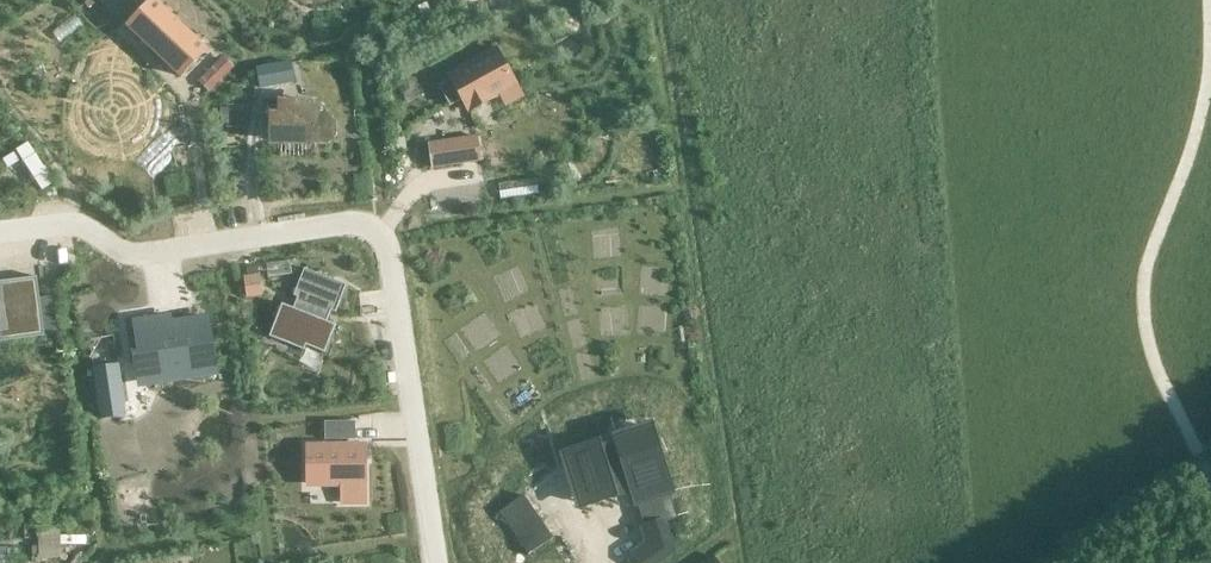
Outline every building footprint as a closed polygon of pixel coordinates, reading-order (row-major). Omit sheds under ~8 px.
[(127,26),(181,77),(206,51),(153,0),(152,0),(127,26)] [(482,2),(481,0),(452,0),(461,15),(482,2)] [(70,21),(45,34),(53,48),(77,35),(70,21)] [(440,87),(450,105),(462,98),(469,111),(517,85),(497,50),(450,76),(452,80),(440,87)] [(233,69),(223,58),(209,72),(219,83),(233,69)] [(256,94),(285,94),(285,81),(256,81),(256,94)] [(281,104),(281,142),(327,142),(335,134),(335,124),(327,116),(316,116),(316,104),(281,104)] [(429,144),(432,168),(479,161),(475,137),(429,144)] [(46,197),(23,153),(0,166),(0,174),(5,183),(16,177),(31,205),(46,197)] [(298,298),(294,309),(282,304),(269,337),(304,351),(306,346),(325,353),(336,325),(327,322),(331,311),(336,313),(346,285),(304,269),(294,296),(298,298)] [(259,275),(244,277),(247,297),(262,294),(259,275)] [(45,336),(37,277),(0,282),(0,342),(45,336)] [(158,319),(135,323),(140,354),(135,355),(139,381),(166,377),(165,371),(191,367),(192,373),(215,370),(207,319),(159,326),(158,319)] [(118,365),(94,368),(101,419),(125,415),(118,365)] [(326,423),(326,441),(357,441),(357,423),(326,423)] [(596,445),(565,455),(581,505),(612,495),(614,500),(634,494),(636,501),(639,500),(668,491),(649,430),(597,446),(596,445)] [(311,448),(311,484),(344,484),(345,502),(364,502),(363,448),(311,448)] [(668,491),(639,500),(646,523),(664,517),(675,514),(668,491)] [(523,496),(499,513),(528,555),(553,538),(523,496)] [(664,517),(646,523),(650,536),(636,547),(647,562),(673,544),(664,517)] [(59,530),(39,531),(40,559),(60,558),(59,530)]
